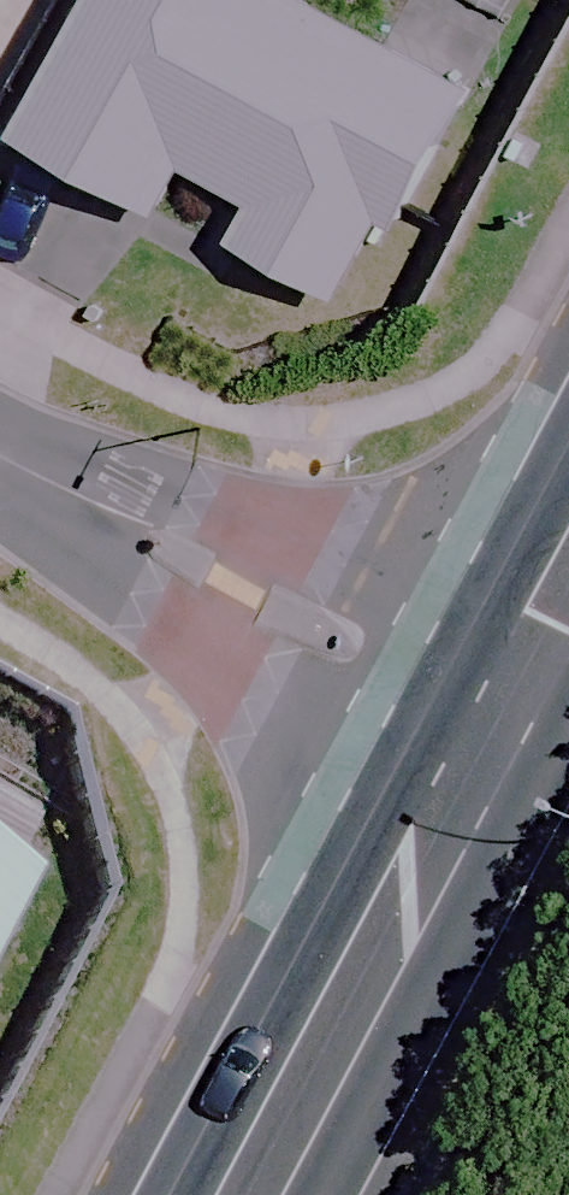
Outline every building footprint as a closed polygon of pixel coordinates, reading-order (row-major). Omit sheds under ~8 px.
[(44,114),(178,187),(198,152),(273,192),(254,228),(352,281),(394,205),(411,214),(483,82),(331,0),(106,0),(44,114)] [(36,861),(0,842),(0,928),(36,861)]
